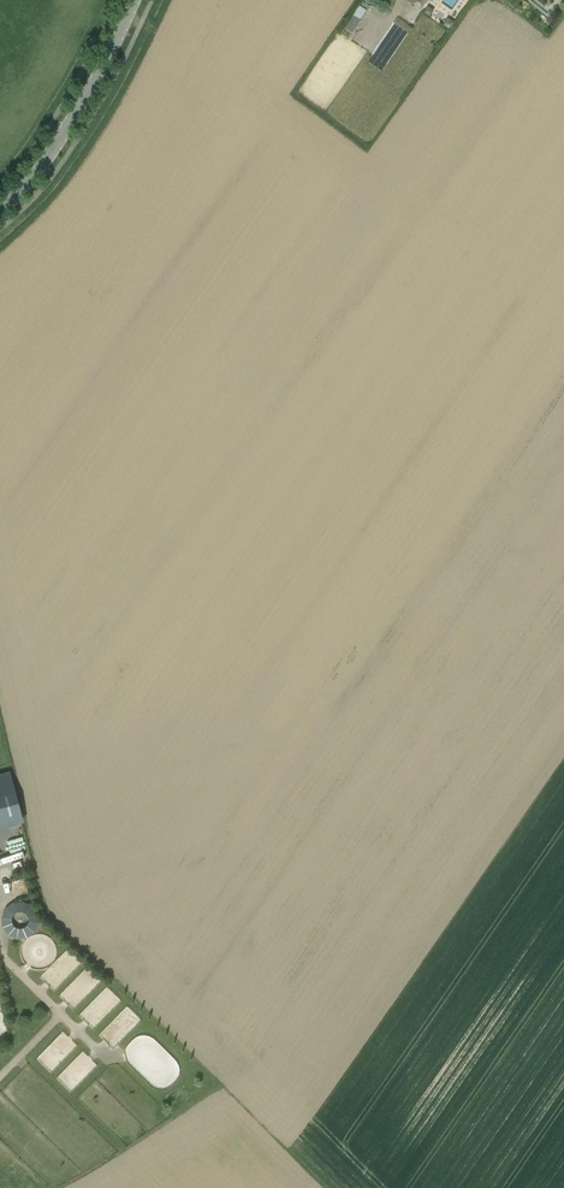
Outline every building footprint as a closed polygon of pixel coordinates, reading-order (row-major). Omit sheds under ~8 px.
[(427,0),(407,0),(412,3),(412,4),(421,10),(427,0)] [(22,821),(9,772),(0,775),(0,827),(22,821)] [(34,900),(1,905),(6,939),(39,934),(34,900)]
